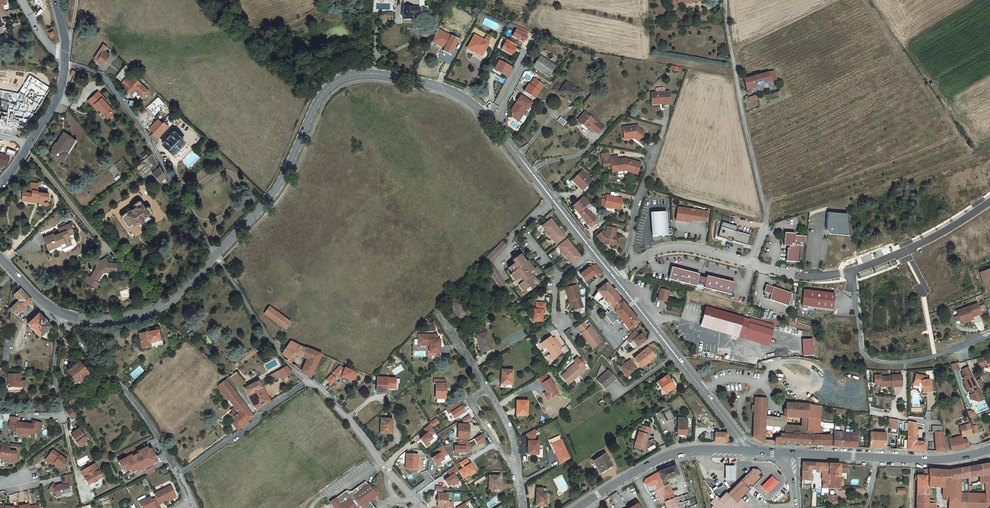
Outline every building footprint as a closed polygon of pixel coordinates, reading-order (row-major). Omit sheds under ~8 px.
[(400,22),(408,22),(409,17),(417,17),(418,10),(418,0),(402,0),(401,9),(400,22)] [(674,10),(681,9),(680,3),(707,0),(673,0),(674,10)] [(518,26),(512,38),(525,43),(530,31),(518,26)] [(433,42),(444,47),(443,50),(451,55),(459,39),(440,29),(433,42)] [(488,45),(475,37),(468,50),(474,54),(475,51),(483,55),(488,45)] [(506,39),(501,50),(511,55),(514,48),(515,44),(506,39)] [(104,52),(105,52),(108,48),(103,44),(93,59),(99,63),(104,52)] [(105,52),(104,52),(99,63),(106,66),(110,55),(105,52)] [(541,57),(536,64),(551,74),(556,67),(541,57)] [(499,65),(497,64),(492,73),(502,78),(503,75),(508,78),(512,68),(500,62),(499,65)] [(551,74),(536,64),(535,66),(550,76),(551,74)] [(129,70),(124,66),(116,77),(121,80),(129,70)] [(774,71),(742,79),(745,90),(753,88),(753,86),(776,79),(774,71)] [(0,90),(0,120),(25,127),(34,112),(35,113),(51,89),(30,75),(18,94),(0,90)] [(136,92),(136,91),(137,91),(145,97),(150,91),(134,77),(131,81),(126,78),(121,84),(126,88),(129,88),(129,91),(133,95),(136,92)] [(529,84),(524,91),(535,98),(544,84),(535,79),(530,85),(529,84)] [(577,89),(566,82),(563,86),(559,83),(554,90),(559,94),(560,92),(564,95),(563,97),(568,100),(569,99),(573,101),(579,93),(580,91),(577,89)] [(96,90),(87,98),(92,103),(90,104),(93,108),(95,106),(96,108),(105,118),(109,115),(107,113),(110,110),(104,102),(106,101),(96,90)] [(520,96),(512,109),(515,110),(513,113),(513,116),(520,120),(526,110),(527,111),(531,103),(520,96)] [(645,100),(646,110),(654,110),(654,113),(663,113),(663,100),(659,100),(650,100),(645,100)] [(578,121),(593,131),(594,129),(599,132),(603,126),(584,113),(578,121)] [(565,127),(568,123),(561,118),(558,122),(565,127)] [(154,133),(162,124),(158,120),(150,129),(154,133)] [(168,121),(166,120),(162,124),(154,133),(151,137),(155,144),(170,128),(167,125),(168,123),(168,121)] [(61,132),(48,153),(61,160),(73,139),(61,132)] [(636,148),(643,140),(638,135),(637,132),(620,133),(621,144),(630,143),(636,148)] [(174,135),(163,147),(173,157),(184,145),(174,135)] [(5,154),(14,157),(17,152),(7,149),(5,154)] [(151,152),(143,160),(146,164),(137,172),(142,178),(152,171),(153,172),(152,173),(156,177),(158,180),(159,181),(160,182),(161,182),(162,182),(163,182),(164,183),(165,182),(166,182),(167,181),(162,173),(158,164),(151,152)] [(0,154),(0,165),(2,166),(3,164),(6,165),(9,156),(0,154)] [(636,175),(640,164),(624,160),(617,160),(616,156),(609,157),(601,158),(602,167),(610,166),(610,173),(615,172),(615,175),(626,174),(626,172),(636,175)] [(141,161),(134,167),(136,170),(143,164),(141,161)] [(582,170),(575,177),(580,183),(578,185),(582,190),(592,181),(582,170)] [(28,199),(27,201),(34,202),(34,200),(38,200),(38,203),(42,204),(43,198),(47,199),(48,193),(37,192),(38,184),(30,183),(29,190),(32,190),(31,193),(24,193),(23,199),(28,199)] [(620,209),(622,199),(607,195),(604,205),(620,209)] [(589,204),(584,197),(573,205),(590,227),(592,227),(597,224),(596,223),(597,221),(588,209),(589,208),(588,205),(589,204)] [(133,223),(141,217),(147,213),(146,212),(150,209),(147,204),(143,207),(138,199),(133,203),(134,205),(121,214),(120,217),(126,224),(128,224),(132,222),(133,223)] [(708,209),(677,207),(676,220),(690,221),(690,216),(699,217),(699,219),(707,220),(708,209)] [(664,211),(652,212),(654,236),(672,234),(672,228),(666,228),(664,211)] [(150,217),(147,213),(141,217),(144,221),(150,217)] [(847,214),(828,213),(826,230),(829,234),(849,236),(847,214)] [(552,218),(542,226),(545,231),(544,232),(550,239),(552,238),(555,242),(565,234),(552,218)] [(43,237),(46,244),(53,241),(55,245),(60,243),(61,245),(62,247),(72,243),(68,235),(73,233),(69,223),(58,228),(59,230),(60,233),(55,235),(54,233),(43,237)] [(750,233),(717,226),(716,236),(719,236),(719,237),(748,243),(750,233)] [(615,236),(617,229),(609,227),(607,233),(606,233),(603,230),(598,235),(603,242),(605,242),(613,245),(615,245),(617,237),(615,236)] [(786,261),(798,262),(800,243),(805,243),(805,235),(794,235),(794,236),(791,236),(792,234),(791,233),(785,233),(784,234),(783,246),(788,246),(788,249),(787,248),(786,261)] [(565,234),(555,242),(556,244),(557,242),(559,245),(558,246),(562,252),(561,253),(566,260),(568,259),(573,265),(576,262),(574,260),(581,254),(568,238),(567,239),(564,237),(566,236),(565,234)] [(53,241),(46,244),(49,250),(61,245),(60,243),(55,245),(53,241)] [(93,255),(84,263),(88,267),(96,259),(93,255)] [(531,272),(518,256),(513,260),(514,263),(509,268),(513,273),(511,274),(523,289),(528,284),(530,287),(538,281),(536,278),(538,276),(533,270),(531,272)] [(106,259),(97,264),(98,266),(96,267),(90,278),(87,276),(84,281),(96,288),(99,283),(97,282),(102,274),(108,271),(116,271),(116,264),(109,264),(106,259)] [(590,267),(581,274),(586,281),(595,274),(598,278),(604,274),(600,269),(597,264),(595,264),(590,268),(590,267)] [(670,279),(698,286),(698,284),(700,276),(701,274),(692,272),(692,273),(688,272),(689,271),(673,267),(670,279)] [(716,277),(708,275),(707,278),(705,286),(705,288),(733,294),(736,282),(720,278),(720,280),(716,279),(716,277)] [(707,278),(700,276),(698,284),(705,286),(707,278)] [(973,280),(979,298),(989,294),(986,284),(989,284),(986,276),(973,280)] [(605,316),(612,325),(618,320),(621,323),(623,321),(630,329),(640,321),(631,310),(624,301),(616,291),(609,282),(599,290),(600,291),(610,305),(607,307),(606,308),(609,311),(604,315),(605,316)] [(772,293),(774,286),(767,284),(765,291),(772,293)] [(577,285),(566,288),(570,301),(572,300),(574,304),(575,310),(584,308),(577,285)] [(668,302),(671,287),(662,285),(661,286),(660,289),(663,289),(661,294),(660,300),(668,302)] [(796,307),(798,295),(774,286),(772,293),(770,299),(788,305),(789,304),(796,307)] [(20,312),(31,301),(21,289),(20,289),(14,295),(19,300),(10,309),(16,316),(17,315),(18,316),(21,313),(20,312)] [(836,293),(805,289),(802,305),(834,309),(836,293)] [(610,305),(600,291),(595,297),(607,307),(610,305)] [(545,304),(537,303),(536,310),(534,310),(532,321),(542,322),(543,311),(545,311),(545,304)] [(464,323),(458,306),(448,310),(454,327),(464,323)] [(740,334),(745,318),(707,307),(702,322),(735,332),(734,334),(739,335),(739,333),(740,334)] [(288,325),(269,311),(264,318),(283,333),(288,325)] [(971,311),(953,317),(955,321),(951,323),(953,327),(953,328),(959,326),(961,328),(963,324),(965,323),(966,324),(974,321),(971,311)] [(39,314),(27,325),(39,337),(50,327),(39,314)] [(745,318),(740,334),(747,335),(750,323),(774,330),(775,325),(752,319),(752,320),(745,318)] [(579,327),(582,332),(588,328),(585,323),(579,327)] [(771,343),(775,330),(774,330),(750,323),(747,335),(771,343)] [(582,332),(593,348),(602,341),(590,326),(588,328),(582,332)] [(158,330),(139,334),(142,348),(151,346),(150,342),(160,340),(158,330)] [(634,331),(626,341),(629,344),(632,342),(637,348),(645,341),(640,335),(638,336),(634,331)] [(549,335),(540,341),(543,345),(548,353),(551,357),(560,351),(558,348),(557,346),(559,345),(554,338),(552,339),(551,337),(549,335)] [(5,338),(2,361),(8,362),(11,339),(5,338)] [(312,377),(321,354),(291,339),(284,353),(291,358),(290,358),(294,361),(298,355),(307,360),(302,370),(312,377)] [(487,359),(481,339),(472,341),(474,345),(472,345),(478,362),(487,359)] [(813,339),(803,340),(804,356),(814,356),(813,339)] [(435,359),(436,346),(432,346),(433,341),(418,340),(418,345),(415,345),(414,351),(426,351),(425,359),(435,359)] [(643,367),(655,356),(648,347),(635,358),(643,367)] [(576,358),(573,361),(575,364),(580,371),(584,368),(582,365),(578,361),(576,358)] [(627,362),(621,367),(627,376),(633,371),(634,372),(639,368),(632,359),(627,363),(627,362)] [(67,371),(76,383),(89,373),(80,362),(76,364),(74,362),(68,366),(70,368),(69,370),(67,371)] [(575,364),(560,376),(567,384),(581,373),(580,371),(575,364)] [(283,379),(293,373),(286,365),(278,370),(281,376),(283,379)] [(395,375),(404,370),(401,365),(392,370),(395,375)] [(595,380),(605,390),(615,380),(608,372),(602,366),(595,380)] [(988,377),(984,368),(979,370),(978,367),(971,370),(975,379),(981,377),(983,380),(988,377)] [(281,376),(278,370),(268,376),(271,381),(281,376)] [(12,375),(8,375),(8,390),(22,390),(22,387),(26,387),(26,381),(21,381),(21,375),(15,375),(15,373),(12,373),(12,375)] [(92,377),(89,373),(76,383),(79,386),(92,377)] [(916,373),(913,385),(923,387),(923,393),(933,391),(932,379),(928,379),(928,376),(916,373)] [(677,386),(668,375),(657,383),(666,394),(677,386)] [(888,376),(882,376),(882,380),(882,385),(882,387),(891,387),(891,375),(888,375),(888,376)] [(903,375),(892,375),(892,386),(903,386),(903,375)] [(388,377),(378,377),(378,392),(388,392),(388,388),(388,377)] [(397,378),(388,377),(388,388),(397,388),(397,378)] [(962,377),(955,380),(958,387),(956,388),(958,391),(957,392),(960,400),(962,399),(965,405),(963,406),(965,410),(972,412),(973,408),(976,407),(974,403),(971,395),(969,392),(962,377)] [(133,386),(127,379),(122,383),(129,390),(133,386)] [(233,416),(243,428),(248,424),(247,423),(253,417),(226,380),(218,386),(233,406),(230,409),(232,412),(229,414),(232,417),(233,416)] [(508,381),(497,380),(496,394),(507,395),(508,381)] [(252,406),(258,410),(262,406),(271,401),(263,386),(259,381),(248,387),(246,385),(243,387),(252,406)] [(441,392),(441,387),(431,387),(431,392),(433,392),(432,406),(433,406),(441,406),(442,406),(442,392),(441,392)] [(975,393),(971,395),(974,403),(979,400),(975,393)] [(768,397),(756,396),(756,405),(755,411),(754,428),(766,429),(766,424),(767,418),(768,397)] [(791,417),(809,418),(809,405),(808,405),(787,402),(786,417),(791,417)] [(71,408),(66,411),(72,419),(77,416),(76,414),(71,408)] [(882,411),(868,409),(869,415),(871,415),(881,417),(882,411)] [(521,427),(522,414),(512,413),(511,426),(521,427)] [(787,425),(791,425),(791,417),(786,417),(767,418),(766,424),(787,425)] [(393,433),(394,419),(382,418),(382,432),(393,433)] [(816,434),(832,434),(832,427),(816,427),(816,419),(813,418),(813,426),(809,426),(809,429),(816,430),(816,434)] [(899,420),(888,418),(889,428),(899,428),(899,420)] [(10,426),(11,430),(16,430),(15,432),(20,432),(20,435),(24,435),(26,423),(20,422),(11,421),(10,421),(10,426)] [(688,436),(689,421),(679,421),(679,436),(688,436)] [(26,423),(24,435),(28,436),(28,433),(33,434),(33,432),(39,433),(41,431),(42,422),(33,422),(33,423),(33,425),(31,424),(31,423),(26,423)] [(815,445),(816,434),(816,430),(809,429),(809,426),(791,425),(787,425),(786,433),(780,433),(780,437),(776,437),(775,443),(815,445)] [(753,437),(765,442),(766,429),(754,428),(753,437)] [(88,440),(80,429),(74,433),(75,435),(74,436),(72,437),(77,444),(80,447),(83,447),(85,445),(84,443),(88,440)] [(642,431),(640,430),(635,450),(645,452),(647,444),(646,444),(648,437),(649,437),(650,433),(642,431)] [(844,431),(836,430),(836,446),(844,446),(844,431)] [(912,431),(903,430),(903,457),(920,458),(919,445),(914,445),(912,445),(912,439),(912,431)] [(861,432),(844,431),(844,446),(861,447),(861,432)] [(875,433),(872,432),(872,447),(887,448),(886,434),(875,433)] [(463,447),(463,433),(454,433),(454,447),(463,447)] [(730,443),(731,433),(710,433),(710,438),(713,438),(713,442),(730,443)] [(833,445),(832,434),(816,434),(815,445),(833,445)] [(944,449),(957,445),(967,443),(965,434),(956,435),(956,440),(943,445),(944,449)] [(540,454),(540,439),(528,439),(528,453),(540,454)] [(940,458),(938,441),(930,440),(932,458),(940,458)] [(0,457),(0,458),(5,459),(5,461),(11,462),(12,459),(17,459),(18,451),(10,450),(11,445),(2,444),(1,451),(2,451),(2,452),(1,452),(0,457)] [(153,465),(158,462),(159,460),(157,457),(155,454),(154,452),(150,445),(137,452),(134,446),(125,451),(128,457),(119,462),(123,469),(125,468),(127,471),(130,470),(132,474),(145,467),(146,469),(153,465)] [(945,458),(958,456),(962,455),(961,448),(957,448),(957,445),(944,449),(945,458)] [(54,452),(48,459),(55,465),(62,470),(68,462),(54,452)] [(418,468),(419,454),(407,454),(407,468),(418,468)] [(534,466),(534,454),(523,454),(523,466),(534,466)] [(613,467),(606,455),(595,462),(601,472),(604,471),(605,472),(613,467)] [(801,461),(799,478),(809,479),(811,461),(801,461)] [(829,462),(814,462),(813,470),(822,471),(829,472),(829,462)] [(840,472),(841,463),(829,462),(829,472),(828,476),(840,477),(840,472)] [(849,463),(841,463),(840,472),(848,473),(849,463)] [(94,464),(81,471),(88,485),(101,478),(95,466),(94,464)] [(679,464),(665,470),(651,477),(653,481),(660,479),(662,483),(666,480),(672,478),(683,473),(679,464)] [(153,465),(146,469),(149,474),(156,471),(153,465)] [(447,471),(451,475),(445,479),(449,486),(460,480),(456,473),(459,471),(456,465),(447,471)] [(726,465),(726,480),(736,480),(736,465),(726,465)] [(754,467),(742,479),(744,481),(756,470),(754,467)] [(722,507),(725,507),(726,507),(731,507),(732,505),(736,507),(746,504),(747,502),(743,496),(751,488),(749,486),(752,484),(753,484),(762,475),(760,473),(762,471),(758,468),(756,470),(744,481),(742,479),(729,492),(727,491),(720,496),(719,495),(710,503),(711,505),(710,507),(722,507)] [(989,481),(989,471),(963,475),(964,484),(974,483),(989,481)] [(952,477),(953,486),(964,484),(963,475),(952,477)] [(54,485),(49,492),(56,496),(57,498),(60,498),(62,495),(71,493),(70,488),(72,488),(70,476),(62,478),(64,486),(61,486),(61,487),(59,488),(54,485)] [(773,476),(763,485),(769,492),(780,483),(773,476)] [(839,486),(840,477),(828,476),(828,480),(827,486),(839,486)] [(923,485),(923,493),(936,494),(937,505),(940,505),(940,507),(954,507),(953,486),(952,477),(945,478),(943,478),(942,478),(923,477),(923,485)] [(672,478),(666,480),(669,486),(673,494),(679,490),(677,487),(676,487),(672,478)] [(974,483),(975,491),(978,491),(978,490),(989,489),(989,481),(974,483)] [(333,507),(336,507),(341,505),(343,507),(374,507),(369,501),(377,496),(376,494),(375,491),(373,488),(370,487),(368,485),(367,486),(365,483),(348,494),(346,491),(329,503),(333,507)] [(156,497),(160,503),(168,498),(167,497),(175,493),(171,484),(155,493),(156,497)] [(918,485),(908,484),(908,488),(910,488),(909,502),(922,502),(923,493),(923,485),(918,485)] [(493,500),(495,487),(484,486),(483,499),(493,500)] [(673,494),(669,486),(653,492),(659,505),(662,504),(663,507),(681,507),(679,503),(676,497),(674,498),(673,494)] [(975,491),(975,492),(975,493),(978,493),(979,498),(989,496),(989,489),(975,491)] [(611,497),(617,507),(626,507),(618,493),(611,497)] [(143,507),(152,507),(153,507),(154,507),(162,507),(160,503),(156,497),(152,499),(151,496),(140,502),(143,507)] [(979,498),(979,503),(980,507),(989,507),(989,496),(979,498)] [(542,505),(543,500),(533,500),(533,504),(532,507),(542,507),(542,505)]
